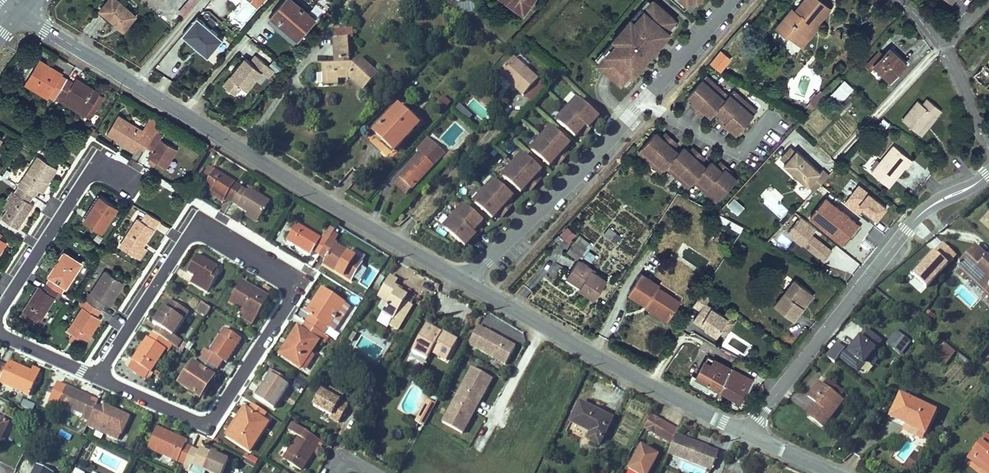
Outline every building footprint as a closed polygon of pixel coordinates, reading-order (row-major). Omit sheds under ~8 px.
[(101,8),(124,29),(137,16),(121,0),(109,0),(101,8)] [(199,0),(187,0),(179,12),(187,18),(199,0)] [(292,0),(285,0),(270,18),(297,41),(315,20),(292,0)] [(536,0),(505,0),(525,15),(536,0)] [(652,0),(646,0),(594,60),(623,85),(678,22),(652,0)] [(697,0),(676,0),(688,10),(697,0)] [(777,25),(789,35),(791,32),(807,45),(823,25),(819,21),(832,6),(825,0),(802,0),(796,7),(793,5),(777,25)] [(223,39),(197,17),(186,30),(212,53),(223,39)] [(380,73),(359,56),(354,65),(350,65),(350,61),(353,61),(351,42),(336,42),(337,65),(322,66),(323,84),(338,83),(338,79),(350,77),(349,81),(364,92),(380,73)] [(877,48),(865,63),(871,67),(876,62),(893,78),(907,61),(889,46),(883,53),(877,48)] [(273,70),(255,56),(250,63),(245,59),(223,87),(233,95),(240,86),(246,90),(260,72),(267,77),(273,70)] [(530,72),(515,58),(495,80),(507,91),(512,86),(525,97),(540,81),(530,72)] [(51,66),(41,59),(26,83),(47,97),(50,93),(56,96),(67,77),(50,66),(51,66)] [(974,76),(988,91),(988,60),(974,76)] [(745,99),(744,100),(733,90),(728,96),(705,76),(689,94),(695,100),(691,104),(703,114),(707,110),(713,115),(718,110),(723,114),(719,119),(730,129),(734,125),(740,129),(756,111),(750,105),(751,104),(745,99)] [(100,91),(78,77),(75,82),(67,77),(56,96),(54,99),(61,103),(66,96),(88,110),(100,91)] [(855,91),(845,82),(836,92),(845,101),(846,101),(855,91)] [(106,94),(100,91),(88,110),(94,113),(106,94)] [(442,111),(450,104),(443,96),(435,103),(442,111)] [(925,102),(919,99),(904,121),(925,135),(938,117),(936,115),(942,106),(928,97),(925,102)] [(593,123),(599,117),(578,99),(572,105),(571,104),(565,110),(567,111),(590,131),(595,125),(593,123)] [(459,105),(454,111),(467,123),(472,117),(459,105)] [(419,127),(399,108),(374,133),(383,141),(387,137),(398,148),(419,127)] [(557,122),(567,111),(565,110),(555,120),(557,122)] [(567,111),(557,122),(576,139),(581,133),(585,136),(590,131),(567,111)] [(109,132),(136,149),(139,145),(145,149),(148,145),(157,131),(159,128),(149,121),(143,131),(119,116),(109,132)] [(541,139),(551,127),(550,126),(540,137),(541,139)] [(570,144),(551,127),(541,139),(564,159),(569,154),(565,150),(570,144)] [(656,130),(638,150),(663,172),(668,166),(690,186),(694,182),(717,202),(737,179),(730,173),(732,170),(721,160),(716,165),(710,160),(706,165),(701,161),(704,157),(692,147),(689,150),(683,145),(678,150),(673,146),(676,142),(665,132),(662,135),(656,130)] [(154,149),(150,155),(168,167),(179,149),(161,138),(163,134),(157,131),(148,145),(154,149)] [(529,149),(531,150),(541,139),(540,137),(529,149)] [(564,159),(541,139),(531,150),(549,167),(554,161),(559,165),(564,159)] [(446,155),(434,142),(402,176),(412,187),(414,188),(446,155)] [(913,159),(892,144),(871,172),(889,185),(905,164),(907,166),(913,159)] [(790,145),(778,159),(814,190),(826,176),(790,145)] [(61,165),(41,152),(20,183),(37,194),(39,190),(41,187),(45,189),(61,165)] [(521,153),(500,176),(520,194),(526,188),(530,191),(540,180),(537,176),(542,171),(521,153)] [(241,188),(242,186),(215,169),(203,186),(224,200),(226,197),(232,201),(241,188)] [(493,179),(472,202),(492,220),(497,214),(501,218),(504,215),(508,210),(512,206),(508,202),(513,197),(493,179)] [(5,213),(21,225),(37,202),(33,199),(35,196),(37,194),(20,183),(17,188),(20,190),(10,205),(5,213)] [(876,225),(888,205),(855,185),(843,205),(876,225)] [(20,190),(17,188),(14,186),(4,201),(10,205),(20,190)] [(259,220),(271,201),(250,187),(247,192),(241,188),(232,201),(239,205),(238,207),(259,220)] [(92,208),(84,220),(100,230),(116,206),(100,195),(92,208)] [(737,215),(744,207),(733,197),(726,206),(737,215)] [(825,197),(810,217),(842,242),(848,235),(845,233),(855,221),(825,197)] [(463,203),(442,226),(463,244),(468,238),(472,242),(482,230),(479,226),(484,221),(463,203)] [(980,218),(988,226),(988,208),(980,218)] [(144,216),(138,213),(120,241),(135,250),(140,242),(143,237),(145,238),(159,217),(148,210),(144,216)] [(825,249),(810,236),(814,230),(799,218),(786,233),(817,258),(825,249)] [(859,225),(855,221),(845,233),(848,235),(850,237),(859,225)] [(322,238),(321,238),(298,223),(286,241),(309,255),(313,249),(320,253),(330,238),(324,234),(322,238)] [(567,243),(575,235),(568,227),(559,235),(567,243)] [(617,244),(621,236),(608,228),(603,236),(617,244)] [(727,232),(721,228),(715,236),(722,241),(727,232)] [(8,239),(0,234),(0,251),(8,239)] [(347,246),(343,251),(334,245),(336,242),(330,238),(320,253),(326,256),(324,260),(333,265),(331,268),(345,277),(359,254),(347,246)] [(926,285),(956,252),(943,241),(923,263),(920,260),(910,271),(926,285)] [(140,242),(135,250),(141,254),(147,246),(140,242)] [(976,245),(958,264),(963,267),(988,291),(988,257),(976,245)] [(63,290),(83,259),(66,248),(52,270),(54,272),(52,275),(49,280),(63,290)] [(586,251),(582,258),(590,262),(594,255),(586,251)] [(192,275),(187,283),(203,293),(217,273),(214,271),(215,269),(196,256),(186,271),(192,275)] [(594,267),(576,256),(565,275),(580,284),(578,288),(595,298),(606,278),(592,270),(594,267)] [(963,267),(958,272),(988,300),(988,291),(963,267)] [(107,299),(111,302),(125,280),(107,268),(93,290),(90,288),(86,295),(90,298),(103,306),(107,299)] [(643,272),(629,293),(671,319),(681,303),(658,288),(661,283),(643,272)] [(254,315),(268,294),(243,277),(229,298),(254,315)] [(393,288),(397,282),(389,278),(378,296),(389,303),(383,313),(393,319),(389,326),(397,331),(412,306),(404,300),(407,296),(393,288)] [(797,278),(777,305),(795,319),(805,306),(802,304),(812,290),(797,278)] [(63,290),(49,280),(47,284),(45,287),(40,284),(25,306),(42,318),(58,295),(59,296),(63,290)] [(323,334),(345,302),(322,287),(305,314),(309,317),(305,322),(323,334)] [(802,304),(805,306),(815,292),(812,290),(802,304)] [(700,309),(693,319),(700,324),(702,321),(704,322),(705,327),(716,335),(722,327),(728,318),(705,302),(710,295),(703,291),(694,305),(700,309)] [(168,296),(153,321),(159,325),(155,331),(166,338),(169,340),(189,309),(168,296)] [(103,306),(90,298),(70,327),(87,339),(102,315),(98,313),(103,306)] [(206,318),(211,309),(202,305),(198,314),(206,318)] [(728,331),(734,322),(728,318),(722,327),(728,331)] [(323,334),(305,322),(301,328),(298,326),(280,353),(301,367),(323,334)] [(228,359),(243,337),(223,324),(208,347),(205,345),(198,355),(216,366),(223,356),(228,359)] [(437,326),(435,329),(427,325),(414,347),(429,356),(433,350),(446,358),(457,340),(445,332),(445,331),(437,326)] [(838,340),(827,354),(835,360),(840,354),(858,369),(881,339),(866,327),(849,349),(838,340)] [(150,370),(166,347),(162,344),(166,338),(155,331),(151,337),(149,335),(133,358),(150,370)] [(515,347),(514,347),(485,331),(475,349),(505,365),(515,347)] [(904,354),(914,342),(900,331),(890,343),(904,354)] [(949,365),(958,354),(948,347),(940,358),(949,365)] [(756,380),(709,353),(695,376),(742,404),(756,380)] [(7,360),(0,357),(0,358),(0,378),(30,393),(39,374),(39,373),(20,364),(21,361),(9,356),(7,360)] [(150,370),(133,358),(129,363),(147,375),(150,370)] [(209,388),(218,374),(193,358),(179,380),(200,393),(205,385),(209,388)] [(491,379),(471,368),(441,422),(461,433),(491,379)] [(273,406),(287,384),(270,373),(255,395),(273,406)] [(827,380),(823,386),(841,398),(846,392),(827,380)] [(93,395),(68,382),(59,400),(84,412),(82,415),(88,418),(94,404),(96,401),(91,399),(93,395)] [(807,397),(813,401),(823,386),(818,382),(807,397)] [(841,398),(823,386),(813,401),(818,405),(824,409),(815,422),(826,429),(845,401),(841,398)] [(350,408),(342,403),(346,396),(332,388),(328,395),(323,392),(315,407),(333,417),(331,419),(340,424),(350,408)] [(927,430),(937,409),(902,393),(892,414),(893,414),(908,421),(906,427),(917,432),(920,427),(927,430)] [(416,421),(423,426),(435,404),(428,400),(416,421)] [(102,408),(94,404),(88,418),(85,423),(94,427),(97,421),(120,432),(129,414),(105,403),(102,408)] [(225,434),(249,449),(269,420),(263,416),(265,412),(252,403),(249,408),(245,405),(225,434)] [(600,446),(613,420),(580,404),(571,422),(592,432),(588,440),(600,446)] [(809,418),(815,422),(824,409),(818,405),(809,418)] [(12,420),(0,414),(0,433),(4,435),(12,420)] [(676,433),(678,428),(653,414),(646,427),(673,442),(676,433)] [(156,425),(146,445),(183,463),(191,445),(192,443),(186,440),(187,437),(179,432),(176,437),(168,433),(169,431),(156,425)] [(325,450),(328,444),(297,427),(293,434),(299,438),(288,457),(308,469),(320,447),(325,450)] [(706,447),(707,446),(676,433),(673,442),(669,452),(710,469),(717,452),(706,447)] [(983,440),(978,446),(982,450),(978,455),(988,465),(988,446),(983,440)] [(183,463),(192,466),(193,463),(215,472),(222,472),(229,458),(201,446),(200,449),(191,445),(183,463)] [(978,455),(982,450),(978,446),(973,451),(978,455)] [(658,457),(642,448),(630,470),(635,472),(649,472),(658,457)] [(988,472),(988,465),(978,455),(973,451),(969,456),(988,472)] [(912,472),(921,460),(915,456),(910,462),(906,467),(912,472)] [(57,470),(41,462),(35,472),(55,472),(57,470)]
